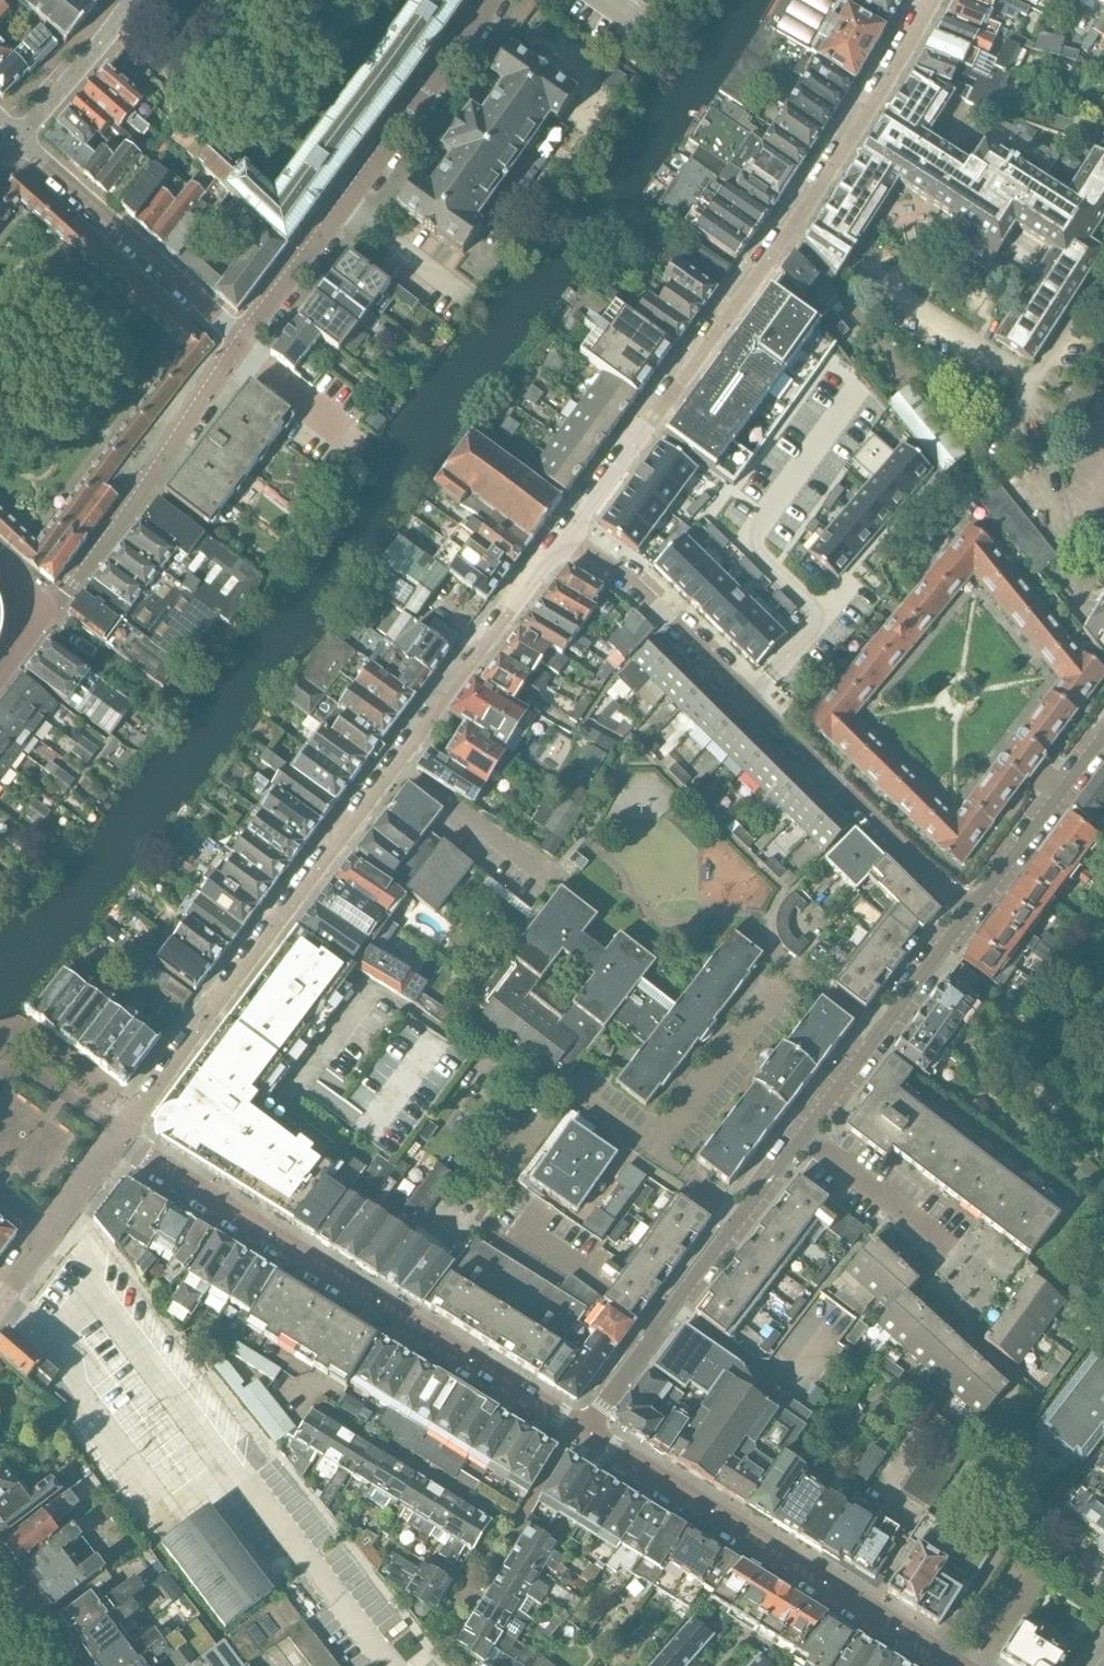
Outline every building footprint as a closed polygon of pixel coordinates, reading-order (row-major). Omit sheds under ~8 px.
[(10,15),(20,5),(14,0),(3,0),(0,3),(0,26),(4,21),(10,15)] [(20,5),(62,40),(65,42),(94,9),(93,9),(96,6),(91,2),(92,2),(90,0),(14,0),(20,5)] [(230,194),(267,228),(287,247),(288,248),(350,163),(406,88),(468,1),(466,0),(416,0),(396,29),(396,28),(391,35),(392,36),(384,45),(352,90),(351,90),(346,97),(347,97),(325,126),(324,126),(319,132),(320,133),(306,152),(305,152),(301,158),(301,159),(279,189),(274,194),(206,131),(214,121),(198,107),(175,140),(172,142),(176,145),(203,170),(218,183),(230,194)] [(854,83),(884,29),(832,0),(787,0),(770,30),(816,59),(815,60),(854,84),(854,83)] [(901,0),(852,0),(889,23),(901,0)] [(945,17),(944,18),(997,38),(1005,42),(1011,44),(1015,35),(986,23),(991,14),(960,0),(954,0),(945,17)] [(991,14),(996,2),(1005,6),(1002,14),(1017,20),(1020,14),(1027,18),(1030,9),(1009,0),(960,0),(991,14)] [(1093,31),(1091,30),(1083,44),(1082,49),(1088,52),(1091,47),(1092,48),(1095,43),(1101,33),(1103,35),(1103,14),(1093,31)] [(944,18),(934,36),(987,58),(997,38),(944,18)] [(11,57),(12,56),(1,45),(15,31),(4,21),(0,26),(0,69),(11,57)] [(756,90),(785,108),(786,109),(823,132),(854,84),(815,60),(816,59),(770,30),(763,26),(719,94),(744,110),(756,90)] [(40,30),(12,56),(11,57),(28,75),(56,46),(40,30)] [(1033,43),(1030,50),(1060,58),(1066,40),(1040,33),(1036,44),(1033,43)] [(1030,50),(1033,43),(1015,35),(1011,44),(1020,47),(1030,50)] [(934,36),(925,53),(979,76),(983,67),(991,71),(996,62),(987,58),(934,36)] [(925,53),(915,71),(949,85),(947,88),(956,94),(965,101),(965,102),(991,113),(992,114),(1012,75),(1015,77),(1018,72),(1028,52),(1020,48),(1020,47),(1011,44),(1005,42),(996,62),(991,71),(992,71),(989,80),(979,76),(925,53)] [(463,121),(462,120),(450,137),(451,138),(443,149),(453,156),(438,178),(430,189),(416,179),(397,206),(424,225),(423,226),(436,235),(437,234),(464,253),(483,227),(476,221),(503,184),(505,186),(508,182),(506,180),(551,117),(558,122),(578,95),(551,76),(551,75),(539,67),(538,68),(510,48),(491,75),(505,85),(482,117),(471,110),(463,121)] [(3,100),(28,75),(11,57),(0,69),(0,96),(3,100)] [(109,69),(96,84),(144,124),(157,108),(110,70),(109,69)] [(953,97),(944,93),(947,88),(949,85),(915,71),(813,231),(811,233),(805,242),(803,246),(804,247),(803,247),(835,280),(836,279),(844,267),(849,259),(851,256),(899,182),(955,219),(941,241),(987,271),(1016,226),(1051,249),(993,339),(1032,364),(1075,296),(1103,252),(1103,156),(1094,149),(1066,194),(1045,180),(1059,158),(999,119),(970,163),(928,137),(954,97),(953,97)] [(96,84),(83,98),(119,131),(120,130),(125,123),(144,139),(151,130),(144,124),(96,84)] [(118,138),(111,146),(120,153),(131,140),(120,130),(119,131),(83,98),(72,111),(98,137),(100,140),(109,129),(118,138)] [(799,170),(802,164),(809,154),(772,130),(767,138),(749,127),(753,120),(729,105),(721,117),(799,170)] [(809,154),(822,133),(823,132),(786,109),(785,108),(772,130),(809,154)] [(721,117),(710,110),(689,141),(699,148),(779,201),(799,170),(721,117)] [(72,111),(58,126),(96,159),(100,154),(90,146),(98,137),(72,111)] [(1094,146),(1103,125),(1077,114),(1069,136),(1094,146)] [(58,126),(46,140),(84,174),(96,159),(58,126)] [(109,196),(122,209),(155,168),(150,164),(158,154),(164,159),(176,145),(172,142),(175,140),(167,134),(155,148),(150,144),(145,149),(147,151),(109,196)] [(120,153),(114,160),(95,184),(109,196),(147,151),(145,149),(131,140),(120,153)] [(96,159),(84,174),(95,184),(114,160),(120,153),(111,146),(109,144),(100,154),(96,159)] [(769,217),(779,201),(699,148),(690,162),(769,217)] [(758,232),(769,217),(690,162),(679,177),(758,232)] [(169,181),(155,168),(122,209),(136,222),(169,181)] [(20,203),(42,222),(55,207),(17,173),(1,194),(17,207),(20,203)] [(173,176),(169,181),(136,222),(151,235),(174,205),(187,189),(173,176)] [(683,223),(737,261),(758,232),(679,177),(660,206),(683,223)] [(174,205),(151,235),(152,236),(163,246),(166,248),(208,195),(194,181),(187,189),(174,205)] [(179,261),(217,212),(226,200),(230,194),(218,183),(208,195),(166,248),(179,261)] [(17,207),(1,194),(0,195),(0,228),(17,207)] [(226,200),(217,212),(179,261),(237,313),(287,247),(267,228),(254,245),(221,215),(230,204),(226,200)] [(42,222),(59,237),(73,223),(55,207),(42,222)] [(90,239),(73,223),(59,237),(78,253),(90,239)] [(109,255),(90,239),(78,253),(96,269),(109,255)] [(719,286),(732,268),(695,242),(684,258),(671,249),(666,249),(664,252),(678,262),(677,264),(689,273),(695,277),(698,273),(719,286)] [(803,247),(796,257),(795,258),(795,259),(784,275),(782,277),(818,323),(829,337),(843,325),(832,311),(841,304),(833,295),(826,288),(835,280),(803,247)] [(703,308),(716,290),(719,286),(698,273),(695,277),(689,273),(677,264),(678,262),(664,252),(658,260),(659,265),(669,272),(664,280),(703,308)] [(96,269),(114,285),(126,271),(109,255),(96,269)] [(348,255),(332,276),(373,309),(389,288),(390,287),(348,255)] [(607,267),(617,275),(621,268),(611,261),(607,267)] [(114,285),(132,301),(144,287),(126,271),(114,285)] [(690,326),(703,308),(664,280),(656,275),(650,283),(667,295),(659,305),(690,326)] [(332,276),(316,296),(358,329),(373,309),(332,276)] [(667,435),(665,437),(702,464),(733,487),(752,461),(786,414),(804,390),(821,366),(836,345),(829,337),(818,323),(782,277),(782,276),(781,277),(785,282),(777,295),(770,291),(753,316),(735,340),(723,357),(718,364),(700,388),(683,411),(667,435)] [(132,301),(150,317),(162,302),(144,287),(132,301)] [(412,311),(419,303),(412,298),(403,291),(402,289),(395,298),(412,311)] [(659,305),(645,295),(639,303),(644,307),(637,317),(676,345),(690,326),(659,305)] [(310,305),(298,319),(340,352),(358,329),(316,296),(310,305)] [(150,317),(168,333),(181,318),(162,302),(150,317)] [(673,347),(624,313),(609,333),(613,336),(608,343),(653,375),(673,347)] [(199,333),(181,318),(168,333),(185,348),(184,349),(186,350),(199,333)] [(274,351),(271,355),(294,373),(321,338),(339,352),(340,352),(298,319),(280,343),(274,351)] [(184,349),(179,356),(172,365),(165,374),(181,386),(188,377),(214,345),(199,333),(186,350),(184,349)] [(589,361),(589,362),(604,373),(637,396),(638,397),(653,375),(608,343),(613,336),(609,333),(603,341),(589,361)] [(552,359),(563,368),(568,361),(556,353),(552,359)] [(563,368),(552,359),(548,365),(559,374),(563,368)] [(625,414),(637,398),(604,373),(591,389),(625,414)] [(165,374),(151,392),(167,404),(181,386),(165,374)] [(1065,399),(1049,423),(1068,435),(1083,411),(1095,393),(1076,381),(1065,399)] [(277,439),(295,415),(251,383),(237,401),(166,493),(206,523),(210,526),(277,439)] [(529,391),(540,400),(545,393),(533,385),(529,391)] [(966,455),(909,386),(887,405),(943,474),(966,455)] [(613,431),(625,414),(591,389),(579,406),(613,431)] [(540,400),(529,391),(525,397),(536,405),(540,400)] [(151,392),(137,411),(153,422),(167,404),(151,392)] [(360,402),(349,415),(358,423),(369,409),(360,402)] [(602,445),(613,431),(579,406),(568,420),(602,445)] [(139,440),(153,422),(137,411),(124,429),(139,440)] [(374,411),(365,422),(378,432),(387,422),(374,411)] [(506,423),(517,432),(522,425),(510,417),(506,423)] [(591,461),(602,445),(568,420),(556,436),(591,461)] [(517,432),(506,423),(502,429),(513,438),(517,432)] [(124,429),(110,447),(125,459),(139,440),(124,429)] [(537,481),(474,433),(441,477),(442,478),(443,477),(531,541),(531,542),(532,541),(532,542),(534,539),(533,539),(542,527),(544,528),(553,516),(551,515),(560,503),(561,503),(563,500),(537,481)] [(579,478),(591,461),(556,436),(545,452),(579,478)] [(874,436),(863,448),(913,492),(933,470),(931,469),(914,453),(903,444),(894,454),(874,436)] [(661,444),(645,464),(682,492),(697,471),(661,444)] [(97,496),(104,486),(125,459),(110,447),(82,484),(97,496)] [(863,448),(852,461),(873,479),(870,482),(865,488),(895,514),(913,492),(863,448)] [(566,495),(579,478),(545,452),(532,469),(566,495)] [(645,464),(630,485),(667,512),(682,492),(645,464)] [(472,513),(488,524),(524,551),(531,542),(531,541),(443,477),(442,478),(441,477),(437,483),(433,488),(461,507),(472,513)] [(988,514),(1008,498),(999,488),(980,503),(960,483),(925,517),(943,534),(955,522),(953,520),(964,507),(972,514),(981,505),(988,514)] [(82,484),(68,502),(84,514),(97,496),(82,484)] [(630,485),(615,505),(652,533),(667,512),(630,485)] [(830,496),(837,501),(845,491),(838,485),(830,496)] [(97,496),(84,514),(73,528),(88,539),(119,497),(104,486),(97,496)] [(865,488),(848,508),(877,534),(895,514),(865,488)] [(166,493),(159,501),(200,531),(206,523),(166,493)] [(705,493),(696,502),(702,508),(711,499),(705,493)] [(830,496),(822,507),(829,512),(837,501),(830,496)] [(996,524),(1016,508),(1008,498),(988,514),(996,524)] [(159,501),(124,546),(218,616),(229,624),(264,579),(200,531),(159,501)] [(68,502),(54,521),(70,533),(73,528),(84,514),(68,502)] [(696,502),(687,512),(693,518),(702,508),(696,502)] [(615,505),(600,526),(637,553),(652,533),(615,505)] [(833,524),(829,529),(859,555),(877,534),(848,508),(833,524)] [(1016,508),(996,524),(1005,535),(1024,518),(1016,508)] [(0,535),(14,521),(0,509),(0,535)] [(1024,518),(1005,535),(1013,545),(1032,529),(1024,518)] [(813,519),(806,530),(812,535),(820,525),(813,519)] [(0,535),(20,555),(34,540),(14,521),(0,535)] [(54,521),(40,539),(37,543),(34,540),(20,555),(28,562),(41,573),(56,551),(70,533),(54,521)] [(513,567),(524,551),(488,524),(483,531),(471,522),(467,527),(463,524),(460,528),(513,567)] [(711,525),(705,531),(715,540),(721,534),(711,525)] [(970,526),(947,554),(941,554),(937,559),(938,565),(808,721),(831,743),(832,743),(848,759),(854,764),(936,845),(935,846),(962,866),(1024,783),(1026,784),(1031,778),(1033,777),(1032,776),(1033,775),(1037,770),(1039,766),(1040,766),(1041,765),(1041,764),(1046,757),(1044,755),(1103,676),(1103,670),(1081,653),(1080,654),(994,548),(995,547),(994,546),(994,540),(989,536),(983,537),(970,526)] [(73,528),(70,533),(56,551),(41,573),(54,584),(88,539),(73,528)] [(460,528),(449,543),(501,582),(513,567),(460,528)] [(829,529),(808,553),(823,566),(838,579),(840,576),(859,555),(829,529)] [(1032,529),(1013,545),(1021,555),(1041,539),(1032,529)] [(681,539),(654,567),(672,584),(709,547),(708,546),(704,550),(690,536),(687,533),(681,539)] [(675,533),(666,542),(671,548),(681,539),(675,533)] [(721,534),(715,540),(715,541),(724,550),(730,544),(721,534)] [(433,563),(411,547),(399,537),(363,586),(380,598),(405,617),(414,623),(419,627),(429,613),(455,579),(433,563)] [(1041,539),(1021,555),(1029,565),(1049,549),(1041,539)] [(671,548),(666,542),(657,551),(662,557),(671,548)] [(449,543),(433,563),(455,579),(487,603),(501,582),(449,543)] [(181,665),(218,616),(124,546),(86,594),(181,665)] [(709,547),(672,584),(680,592),(689,601),(726,563),(709,547)] [(1049,549),(1029,565),(1038,575),(1057,559),(1049,549)] [(745,558),(739,564),(748,574),(754,568),(745,558)] [(726,563),(689,601),(705,617),(735,587),(718,571),(726,564),(726,563)] [(568,567),(555,585),(608,617),(613,610),(596,598),(604,588),(568,567)] [(754,568),(748,574),(758,583),(764,577),(754,568)] [(555,585),(552,589),(542,603),(583,628),(592,616),(603,623),(608,617),(555,585)] [(735,587),(705,617),(722,634),(752,604),(735,587)] [(779,591),(773,597),(782,607),(788,601),(779,591)] [(86,594),(69,617),(164,687),(181,665),(86,594)] [(405,617),(380,598),(363,620),(389,639),(405,617)] [(1091,618),(1083,629),(1103,656),(1103,598),(1091,618)] [(788,601),(782,607),(791,616),(798,610),(788,601)] [(542,603),(531,617),(587,652),(593,645),(577,636),(583,628),(542,603)] [(752,604),(722,634),(739,651),(776,613),(775,612),(768,620),(752,604)] [(461,637),(459,636),(429,613),(419,627),(451,650),(451,651),(461,637)] [(635,613),(622,629),(634,640),(646,623),(635,613)] [(776,613),(739,651),(753,664),(757,667),(793,630),(792,629),(776,613)] [(350,615),(333,638),(373,668),(414,699),(431,677),(395,649),(350,615)] [(531,617),(528,621),(521,631),(563,656),(568,649),(582,658),(587,652),(531,617)] [(431,677),(451,650),(419,627),(414,623),(395,649),(431,677)] [(654,632),(646,623),(634,640),(622,629),(622,628),(607,644),(615,651),(624,660),(629,656),(654,632)] [(521,631),(516,637),(510,645),(541,663),(545,657),(561,666),(567,658),(563,656),(521,631)] [(328,634),(312,657),(399,719),(414,699),(373,668),(333,638),(328,634)] [(675,652),(659,636),(618,678),(635,695),(651,680),(650,679),(675,652)] [(111,735),(135,704),(51,641),(26,673),(111,735)] [(510,645),(510,646),(500,658),(547,685),(552,678),(537,669),(541,663),(510,645)] [(615,651),(606,661),(615,670),(624,660),(615,651)] [(651,680),(665,694),(691,668),(675,652),(650,679),(651,680)] [(302,670),(297,678),(383,740),(399,719),(312,657),(302,670)] [(500,658),(497,663),(491,671),(521,689),(526,683),(540,693),(547,685),(500,658)] [(707,684),(706,682),(691,668),(665,694),(681,710),(707,684)] [(485,679),(481,684),(528,711),(532,704),(517,694),(521,689),(491,671),(485,679)] [(10,694),(46,721),(58,704),(23,677),(10,694)] [(281,699),(306,717),(368,761),(383,740),(297,678),(281,699)] [(474,680),(462,696),(515,729),(528,711),(481,684),(474,680)] [(681,710),(697,726),(723,699),(707,684),(681,710)] [(588,689),(578,704),(587,709),(596,695),(588,689)] [(0,707),(0,711),(34,737),(46,721),(10,694),(0,707)] [(449,714),(466,725),(502,747),(515,729),(462,696),(449,714)] [(739,715),(723,699),(697,726),(713,741),(739,715)] [(578,723),(587,709),(578,704),(570,717),(578,723)] [(606,729),(612,720),(611,720),(620,712),(613,708),(605,716),(603,715),(597,723),(606,729)] [(22,752),(34,737),(0,711),(0,736),(22,752)] [(755,731),(739,715),(713,741),(729,757),(755,731)] [(352,782),(368,761),(306,717),(300,726),(314,736),(315,736),(319,739),(310,751),(352,782)] [(612,720),(606,729),(615,734),(621,725),(612,720)] [(466,725),(458,737),(454,742),(495,768),(506,749),(502,747),(466,725)] [(588,740),(593,730),(585,726),(580,736),(588,740)] [(596,744),(601,734),(593,730),(588,740),(596,744)] [(771,746),(755,731),(729,757),(745,773),(771,746)] [(645,748),(652,740),(644,733),(637,740),(645,748)] [(601,734),(596,744),(604,748),(609,739),(601,734)] [(10,768),(22,752),(0,736),(0,761),(10,768)] [(77,745),(93,757),(99,750),(83,737),(77,745)] [(609,739),(604,748),(612,753),(617,743),(609,739)] [(652,740),(645,748),(652,755),(660,748),(652,740)] [(294,772),(252,741),(246,749),(260,759),(259,760),(281,777),(273,788),(321,824),(336,803),(294,772)] [(454,742),(447,755),(443,760),(484,786),(495,768),(454,742)] [(93,757),(77,745),(73,751),(88,763),(93,757)] [(787,762),(771,746),(745,773),(761,788),(787,762)] [(310,751),(306,748),(300,757),(303,759),(294,772),(336,803),(352,782),(310,751)] [(431,751),(417,769),(472,804),(484,786),(443,760),(431,751)] [(10,768),(0,761),(0,781),(10,768)] [(802,778),(787,762),(761,788),(777,804),(802,778)] [(676,779),(684,772),(676,764),(669,771),(676,779)] [(53,776),(69,788),(75,780),(59,769),(53,776)] [(1101,772),(1092,785),(1103,794),(1103,769),(1101,772)] [(684,772),(676,779),(684,787),(691,779),(684,772)] [(69,788),(53,776),(48,782),(64,794),(69,788)] [(305,845),(321,824),(273,788),(256,776),(251,784),(249,787),(265,799),(258,810),(305,845)] [(818,793),(802,778),(777,804),(792,820),(818,793)] [(408,785),(356,852),(436,913),(473,865),(444,842),(443,843),(428,831),(444,812),(408,785)] [(1092,785),(1074,808),(1096,828),(1103,836),(1103,794),(1092,785)] [(834,809),(818,793),(792,820),(808,835),(834,809)] [(708,810),(715,803),(708,795),(700,803),(708,810)] [(564,798),(556,812),(574,825),(582,809),(564,798)] [(29,807),(45,819),(51,812),(35,800),(29,807)] [(715,803),(708,810),(716,818),(723,811),(715,803)] [(45,819),(29,807),(24,813),(40,825),(45,819)] [(808,835),(825,852),(851,825),(834,809),(808,835)] [(238,847),(232,855),(274,887),(305,845),(258,810),(243,828),(244,828),(233,844),(238,847)] [(563,840),(574,825),(556,812),(546,829),(550,832),(563,840)] [(1053,902),(1096,842),(1099,838),(1084,828),(1069,817),(1022,880),(1053,902)] [(740,842),(747,834),(739,827),(732,834),(740,842)] [(855,829),(825,861),(840,876),(871,845),(855,829)] [(5,839),(21,851),(26,843),(10,831),(5,839)] [(550,832),(540,849),(552,857),(563,840),(550,832)] [(747,834),(740,842),(748,849),(755,842),(747,834)] [(5,839),(0,845),(15,857),(21,851),(5,839)] [(868,879),(886,860),(871,845),(840,876),(856,891),(868,879)] [(771,873),(788,856),(779,847),(773,853),(766,847),(756,857),(764,865),(771,873)] [(569,861),(582,871),(582,872),(589,863),(575,852),(569,861)] [(258,908),(274,887),(232,855),(226,863),(224,862),(215,875),(258,908)] [(788,856),(771,873),(779,881),(786,873),(780,867),(789,857),(788,856)] [(351,859),(333,883),(384,918),(402,894),(351,859)] [(831,983),(857,1004),(865,1010),(918,942),(912,938),(919,929),(922,932),(940,913),(886,860),(868,879),(898,908),(888,920),(883,916),(831,983)] [(243,929),(243,928),(258,908),(215,875),(212,873),(197,894),(226,916),(243,929)] [(1022,880),(977,940),(976,940),(1015,969),(1025,956),(1017,949),(1022,943),(1033,951),(1040,941),(1029,933),(1042,916),(1053,902),(1022,880)] [(333,883),(316,906),(316,907),(367,941),(368,939),(384,918),(333,883)] [(717,1024),(714,1022),(720,1015),(751,976),(749,974),(763,955),(733,932),(681,1000),(647,974),(657,962),(620,934),(611,946),(589,929),(598,917),(561,888),(473,1002),(485,1012),(477,1021),(549,1076),(556,1067),(568,1076),(612,1020),(645,1046),(616,1083),(646,1107),(660,1088),(662,1089),(693,1050),(698,1043),(701,1045),(717,1024)] [(790,952),(798,958),(809,943),(801,937),(797,942),(795,940),(793,937),(791,934),(789,930),(789,926),(789,922),(789,918),(791,914),(793,911),(795,908),(800,912),(807,906),(793,892),(787,899),(784,903),(781,907),(779,911),(777,916),(776,921),(776,926),(777,931),(778,936),(780,940),(783,945),(786,948),(790,952)] [(227,950),(243,929),(226,916),(197,894),(193,901),(189,897),(177,912),(185,918),(227,950)] [(356,969),(414,1004),(428,984),(396,963),(399,959),(368,939),(367,941),(316,907),(309,916),(298,930),(340,958),(357,968),(356,969)] [(227,950),(185,918),(181,925),(174,920),(164,934),(212,971),(212,970),(227,950)] [(105,921),(105,922),(99,929),(118,943),(123,935),(105,921)] [(298,930),(276,959),(318,991),(332,1001),(356,969),(357,968),(340,958),(298,930)] [(157,962),(195,992),(204,979),(205,979),(207,977),(206,977),(209,972),(210,972),(212,971),(164,934),(163,934),(173,942),(157,962)] [(963,959),(977,970),(992,982),(1000,988),(1015,969),(976,940),(963,959)] [(131,960),(137,952),(126,943),(119,951),(131,960)] [(321,1006),(326,1009),(332,1001),(318,991),(276,959),(260,980),(312,1018),(321,1006)] [(31,1016),(47,1028),(50,1024),(56,1029),(53,1032),(55,1034),(74,1010),(93,985),(96,980),(72,962),(31,1016)] [(160,992),(170,979),(161,972),(151,985),(160,992)] [(948,978),(930,1003),(966,1029),(982,1006),(977,1002),(978,1002),(948,978)] [(170,979),(160,992),(182,1009),(183,1007),(182,1006),(191,996),(191,997),(192,995),(170,979)] [(309,1031),(306,1027),(312,1018),(260,980),(245,1000),(301,1042),(309,1031)] [(77,1050),(78,1051),(96,1027),(116,1002),(106,994),(105,995),(93,985),(74,1010),(55,1034),(71,1046),(74,1042),(79,1046),(77,1050)] [(286,1062),(301,1042),(245,1000),(230,1020),(286,1062)] [(854,1025),(841,1016),(821,1000),(785,1047),(782,1045),(752,1084),(755,1087),(697,1161),(729,1186),(787,1111),(787,1112),(818,1072),(817,1072),(854,1025)] [(101,1068),(139,1019),(143,1014),(133,1006),(128,1012),(116,1002),(96,1027),(78,1051),(94,1063),(97,1059),(102,1063),(99,1067),(101,1068)] [(930,1003),(927,1007),(912,1028),(948,1054),(966,1029),(930,1003)] [(408,1016),(354,1088),(345,1100),(318,1079),(307,1094),(360,1135),(382,1105),(435,1033),(408,1016)] [(101,1068),(124,1086),(161,1037),(139,1019),(101,1068)] [(281,1069),(286,1062),(230,1020),(225,1026),(281,1069)] [(162,1141),(230,1184),(292,1223),(293,1223),(293,1224),(334,1169),(311,1152),(315,1148),(304,1140),(300,1144),(252,1107),(281,1069),(225,1026),(153,1122),(155,1124),(155,1123),(157,1125),(157,1127),(156,1130),(156,1133),(156,1135),(156,1138),(157,1141),(158,1142),(162,1140),(162,1141)] [(912,1028),(908,1033),(894,1052),(925,1074),(926,1073),(932,1077),(948,1054),(912,1028)] [(394,1160),(471,1057),(435,1033),(382,1105),(360,1135),(394,1160)] [(891,1057),(866,1089),(873,1094),(846,1129),(885,1159),(892,1151),(926,1106),(902,1088),(912,1074),(891,1057)] [(892,1151),(1030,1257),(1064,1212),(926,1106),(892,1151)] [(428,1142),(439,1127),(430,1120),(419,1135),(428,1142)] [(571,1125),(532,1181),(575,1211),(577,1208),(579,1209),(594,1187),(596,1188),(596,1189),(597,1190),(597,1191),(598,1191),(599,1192),(600,1192),(601,1192),(602,1192),(603,1191),(604,1190),(605,1189),(605,1188),(605,1187),(605,1186),(604,1185),(604,1184),(603,1183),(602,1183),(601,1183),(600,1183),(599,1183),(598,1182),(613,1159),(612,1158),(614,1155),(571,1125)] [(293,1224),(314,1237),(344,1197),(346,1194),(360,1177),(367,1168),(345,1153),(334,1169),(293,1224)] [(379,1190),(396,1167),(379,1154),(368,1169),(367,1168),(360,1177),(379,1190)] [(509,1190),(523,1173),(503,1157),(489,1175),(509,1190)] [(334,1249),(361,1265),(408,1200),(394,1189),(410,1167),(401,1160),(396,1167),(379,1190),(366,1206),(334,1249)] [(361,1265),(379,1277),(411,1234),(412,1235),(456,1175),(438,1162),(410,1201),(408,1200),(361,1265)] [(602,1239),(645,1177),(628,1165),(616,1182),(618,1183),(599,1211),(597,1210),(585,1227),(602,1239)] [(798,1178),(740,1254),(695,1313),(730,1340),(808,1238),(803,1234),(814,1220),(851,1248),(865,1229),(798,1178)] [(121,1186),(95,1219),(121,1251),(135,1236),(133,1235),(139,1226),(134,1223),(151,1196),(131,1184),(121,1186)] [(639,1211),(653,1192),(647,1187),(633,1206),(639,1211)] [(314,1237),(334,1249),(366,1206),(346,1194),(344,1197),(314,1237)] [(646,1307),(710,1221),(675,1195),(624,1264),(614,1257),(601,1274),(616,1285),(610,1293),(604,1301),(604,1302),(634,1324),(640,1315),(646,1307)] [(153,1234),(169,1207),(151,1196),(134,1223),(139,1226),(133,1235),(135,1236),(121,1251),(134,1268),(152,1247),(151,1246),(157,1237),(153,1234)] [(197,1224),(169,1207),(153,1234),(157,1237),(151,1246),(152,1247),(134,1268),(142,1277),(162,1252),(174,1260),(177,1257),(197,1224)] [(608,1240),(614,1244),(628,1226),(622,1221),(608,1240)] [(0,1222),(0,1257),(13,1239),(14,1237),(14,1235),(14,1233),(13,1232),(3,1224),(0,1222)] [(161,1274),(170,1283),(196,1258),(197,1256),(212,1235),(213,1234),(197,1224),(177,1257),(174,1260),(161,1274)] [(433,1249),(419,1239),(412,1235),(411,1234),(379,1277),(401,1291),(433,1249)] [(182,1330),(210,1288),(236,1248),(216,1235),(215,1236),(212,1235),(197,1256),(200,1258),(165,1309),(182,1330)] [(538,1377),(556,1353),(568,1337),(571,1334),(578,1324),(589,1310),(559,1291),(475,1238),(467,1249),(466,1248),(424,1303),(425,1304),(424,1305),(423,1305),(538,1377)] [(890,1255),(874,1241),(874,1240),(845,1271),(861,1286),(890,1255)] [(401,1291),(424,1305),(425,1304),(424,1303),(466,1248),(459,1241),(446,1258),(433,1249),(401,1291)] [(257,1261),(236,1248),(210,1288),(230,1301),(257,1261)] [(904,1268),(890,1255),(861,1286),(876,1299),(904,1268)] [(276,1273),(257,1261),(230,1301),(243,1310),(238,1318),(246,1323),(267,1288),(276,1273)] [(817,1288),(831,1269),(825,1264),(811,1283),(817,1288)] [(876,1299),(889,1311),(890,1312),(906,1294),(907,1294),(919,1281),(904,1268),(876,1299)] [(268,1288),(246,1323),(249,1325),(252,1320),(269,1331),(266,1336),(279,1344),(282,1339),(318,1362),(315,1367),(328,1375),(337,1381),(345,1386),(347,1387),(353,1378),(378,1337),(376,1336),(368,1331),(360,1325),(358,1324),(276,1273),(267,1288),(268,1288)] [(589,1310),(599,1297),(571,1276),(559,1291),(589,1310)] [(1017,1295),(1051,1320),(1065,1301),(1031,1276),(1017,1295)] [(166,1291),(157,1281),(151,1287),(153,1289),(151,1291),(158,1299),(166,1291)] [(1084,1313),(1085,1312),(1093,1302),(1072,1284),(1063,1295),(1084,1313)] [(845,1304),(851,1296),(842,1288),(836,1296),(845,1304)] [(921,1307),(907,1294),(906,1294),(890,1312),(889,1311),(877,1324),(892,1338),(921,1307)] [(1017,1295),(1006,1311),(1040,1336),(1051,1320),(1017,1295)] [(851,1296),(845,1304),(855,1311),(861,1303),(851,1296)] [(604,1302),(604,1301),(599,1297),(589,1310),(578,1324),(614,1351),(634,1324),(604,1302)] [(792,1321),(806,1302),(799,1298),(785,1316),(792,1321)] [(892,1338),(907,1352),(936,1321),(921,1307),(892,1338)] [(1028,1352),(1040,1336),(1006,1311),(994,1327),(1028,1352)] [(907,1352),(921,1365),(950,1334),(936,1321),(907,1352)] [(868,1328),(861,1322),(854,1332),(861,1337),(868,1328)] [(576,1401),(612,1353),(614,1351),(578,1324),(571,1334),(586,1345),(579,1355),(554,1387),(576,1401)] [(685,1326),(653,1368),(687,1390),(691,1384),(710,1397),(726,1375),(728,1376),(736,1382),(744,1367),(685,1326)] [(984,1341),(1001,1354),(1018,1366),(1028,1352),(994,1327),(984,1341)] [(1086,1336),(1074,1328),(1070,1333),(1081,1342),(1086,1336)] [(198,1349),(204,1339),(196,1330),(190,1339),(198,1349)] [(59,1376),(9,1331),(0,1343),(0,1359),(42,1395),(48,1387),(59,1376)] [(766,1354),(767,1353),(780,1336),(774,1331),(760,1349),(766,1354)] [(847,1341),(854,1346),(861,1337),(854,1332),(847,1341)] [(1065,1339),(1078,1347),(1081,1342),(1070,1333),(1065,1339)] [(921,1365),(936,1378),(965,1347),(950,1334),(921,1365)] [(353,1378),(373,1391),(399,1350),(378,1337),(353,1378)] [(538,1377),(554,1387),(579,1355),(574,1351),(578,1345),(568,1337),(556,1353),(538,1377)] [(275,1381),(282,1369),(255,1353),(235,1340),(228,1351),(275,1381)] [(1036,1428),(1041,1432),(1037,1436),(1047,1444),(1046,1445),(1045,1447),(1044,1449),(1044,1450),(1044,1451),(1044,1452),(1044,1453),(1045,1454),(1046,1456),(1047,1458),(1049,1460),(1050,1461),(1052,1462),(1053,1462),(1056,1462),(1058,1462),(1060,1462),(1062,1460),(1063,1460),(1065,1458),(1075,1465),(1078,1461),(1082,1464),(1103,1437),(1103,1345),(1102,1343),(1036,1428)] [(936,1378),(951,1391),(979,1361),(965,1347),(936,1378)] [(210,1350),(204,1356),(214,1368),(220,1358),(210,1350)] [(373,1391),(393,1403),(418,1362),(399,1350),(373,1391)] [(266,1391),(257,1380),(245,1390),(242,1386),(244,1383),(223,1357),(216,1368),(276,1443),(296,1428),(266,1391)] [(885,1357),(879,1365),(889,1372),(895,1364),(885,1357)] [(1063,1367),(1051,1359),(1047,1364),(1059,1373),(1063,1367)] [(951,1391),(965,1405),(994,1374),(979,1361),(951,1391)] [(418,1362),(393,1403),(383,1418),(381,1422),(377,1430),(396,1442),(438,1374),(418,1362)] [(898,1379),(902,1373),(904,1371),(895,1364),(889,1372),(898,1379)] [(1043,1370),(1054,1379),(1059,1373),(1047,1364),(1043,1370)] [(728,1376),(711,1398),(669,1458),(734,1499),(747,1507),(780,1455),(784,1457),(805,1430),(803,1429),(811,1418),(810,1417),(816,1409),(809,1403),(804,1410),(787,1398),(788,1397),(744,1367),(736,1382),(728,1376)] [(653,1368),(650,1372),(684,1395),(666,1423),(650,1445),(669,1458),(694,1422),(711,1398),(710,1397),(691,1384),(687,1390),(653,1368)] [(610,1418),(610,1419),(611,1420),(611,1421),(612,1422),(616,1424),(629,1432),(650,1445),(666,1423),(684,1395),(650,1372),(642,1383),(632,1396),(617,1415),(616,1414),(615,1414),(614,1414),(613,1414),(612,1415),(611,1415),(611,1416),(610,1418)] [(458,1387),(438,1374),(396,1442),(416,1454),(458,1387)] [(994,1374),(965,1405),(980,1418),(1008,1387),(994,1374)] [(917,1381),(911,1389),(921,1396),(926,1388),(917,1381)] [(477,1399),(458,1387),(416,1454),(435,1466),(477,1399)] [(930,1403),(934,1397),(936,1395),(926,1388),(921,1396),(930,1403)] [(357,1417),(361,1410),(365,1404),(345,1392),(337,1405),(357,1417)] [(455,1478),(460,1471),(471,1453),(498,1411),(477,1399),(435,1466),(455,1478)] [(934,1441),(902,1491),(929,1508),(930,1509),(964,1454),(951,1445),(958,1434),(921,1406),(909,1422),(934,1441)] [(377,1430),(381,1422),(361,1410),(357,1417),(377,1430)] [(328,1420),(313,1411),(293,1441),(291,1444),(292,1449),(295,1454),(288,1459),(297,1470),(328,1420)] [(471,1453),(491,1465),(517,1423),(498,1411),(471,1453)] [(65,1422),(61,1418),(60,1416),(54,1421),(59,1427),(65,1422)] [(966,1416),(959,1425),(969,1432),(975,1424),(966,1416)] [(342,1429),(328,1420),(297,1470),(303,1477),(312,1463),(317,1455),(323,1459),(342,1429)] [(491,1465),(511,1477),(537,1435),(517,1423),(491,1465)] [(978,1439),(982,1434),(984,1431),(975,1424),(969,1432),(978,1439)] [(357,1438),(342,1429),(323,1459),(317,1470),(328,1476),(327,1477),(332,1480),(357,1438)] [(511,1477),(530,1489),(531,1490),(557,1448),(537,1435),(511,1477)] [(372,1448),(357,1438),(332,1480),(321,1498),(328,1507),(338,1491),(336,1490),(347,1473),(354,1478),(372,1448)] [(875,1439),(854,1471),(867,1480),(885,1455),(884,1454),(888,1449),(875,1439)] [(387,1457),(372,1448),(354,1478),(360,1482),(351,1497),(360,1502),(387,1457)] [(587,1468),(567,1455),(542,1496),(562,1509),(587,1468)] [(808,1472),(784,1457),(780,1455),(747,1507),(773,1523),(804,1478),(808,1472)] [(402,1466),(387,1457),(360,1502),(368,1506),(371,1500),(376,1492),(384,1496),(402,1466)] [(1094,1471),(1093,1471),(1066,1507),(1073,1513),(1072,1514),(1102,1537),(1097,1543),(1098,1551),(1103,1556),(1103,1459),(1094,1471)] [(20,1491),(21,1490),(14,1481),(19,1477),(11,1466),(5,1470),(2,1466),(0,1464),(0,1505),(20,1491)] [(93,1476),(86,1466),(75,1473),(78,1478),(64,1489),(69,1495),(93,1476)] [(384,1496),(385,1497),(391,1501),(386,1509),(389,1511),(387,1514),(390,1516),(384,1526),(386,1527),(417,1475),(402,1466),(384,1496)] [(608,1480),(587,1468),(562,1509),(582,1521),(608,1480)] [(475,1490),(476,1488),(479,1483),(460,1471),(455,1478),(475,1490)] [(432,1485),(417,1475),(386,1527),(393,1531),(402,1517),(409,1521),(432,1485)] [(78,1505),(102,1488),(93,1476),(69,1495),(3,1544),(20,1567),(61,1537),(50,1523),(54,1520),(56,1523),(79,1506),(78,1505)] [(826,1492),(804,1478),(773,1523),(795,1537),(826,1492)] [(628,1493),(608,1480),(582,1521),(601,1533),(628,1493)] [(849,1507),(841,1502),(848,1490),(834,1481),(826,1492),(795,1537),(818,1552),(849,1507)] [(0,1541),(63,1494),(53,1482),(27,1500),(20,1491),(0,1505),(0,1541)] [(476,1488),(475,1490),(495,1503),(499,1495),(479,1483),(476,1488)] [(432,1485),(409,1521),(407,1523),(422,1532),(423,1533),(446,1494),(432,1485)] [(648,1506),(628,1493),(601,1533),(621,1546),(648,1506)] [(462,1503),(446,1494),(423,1533),(422,1532),(409,1552),(417,1557),(425,1543),(426,1544),(436,1529),(443,1533),(462,1503)] [(499,1495),(495,1503),(504,1508),(508,1501),(499,1495)] [(856,1497),(849,1507),(818,1552),(821,1553),(825,1549),(874,1580),(894,1547),(893,1546),(903,1532),(871,1512),(870,1505),(856,1497)] [(83,1539),(120,1511),(111,1500),(74,1528),(83,1539)] [(476,1512),(462,1503),(443,1533),(450,1538),(440,1554),(448,1559),(476,1512)] [(669,1519),(649,1506),(648,1506),(621,1546),(607,1565),(617,1572),(621,1567),(633,1574),(643,1559),(669,1519)] [(274,1592),(210,1510),(162,1546),(226,1629),(274,1592)] [(340,1512),(336,1519),(344,1527),(349,1517),(340,1512)] [(473,1552),(482,1538),(492,1522),(476,1512),(448,1559),(447,1560),(455,1565),(461,1555),(466,1547),(473,1552)] [(917,1548),(887,1594),(915,1611),(950,1556),(960,1542),(967,1531),(966,1531),(952,1522),(948,1529),(926,1515),(925,1514),(907,1541),(910,1543),(917,1548)] [(531,1516),(529,1518),(526,1523),(530,1526),(546,1535),(550,1528),(531,1516)] [(687,1530),(669,1519),(643,1559),(633,1574),(649,1583),(660,1571),(662,1572),(667,1566),(665,1565),(669,1560),(687,1530)] [(530,1526),(521,1542),(572,1573),(573,1571),(568,1568),(573,1560),(556,1550),(559,1544),(546,1535),(530,1526)] [(74,1528),(61,1537),(20,1567),(27,1576),(37,1589),(69,1564),(62,1554),(83,1539),(74,1528)] [(950,1556),(915,1611),(916,1612),(917,1612),(917,1613),(939,1626),(944,1618),(952,1605),(958,1609),(973,1585),(971,1584),(995,1545),(968,1529),(966,1531),(967,1531),(960,1542),(950,1556)] [(739,1563),(687,1530),(669,1560),(665,1565),(667,1566),(662,1572),(660,1571),(649,1583),(690,1608),(703,1588),(711,1594),(739,1563)] [(361,1532),(352,1539),(368,1559),(374,1547),(361,1532)] [(107,1571),(83,1539),(62,1554),(69,1564),(37,1589),(46,1601),(46,1602),(53,1611),(107,1571)] [(521,1542),(511,1556),(541,1574),(545,1567),(553,1572),(554,1571),(558,1574),(560,1572),(569,1578),(572,1573),(521,1542)] [(433,1568),(425,1563),(421,1570),(407,1562),(411,1555),(398,1546),(394,1553),(389,1561),(393,1564),(445,1596),(455,1581),(448,1576),(433,1568)] [(378,1571),(385,1560),(374,1547),(368,1559),(378,1571)] [(511,1556),(502,1571),(546,1598),(551,1590),(537,1581),(541,1574),(511,1556)] [(710,1600),(730,1612),(760,1576),(739,1563),(711,1594),(714,1596),(710,1600)] [(436,1611),(445,1596),(393,1564),(388,1572),(391,1574),(387,1580),(397,1586),(396,1587),(420,1601),(416,1608),(417,1614),(422,1617),(428,1615),(432,1609),(436,1611)] [(502,1571),(493,1586),(523,1604),(527,1597),(541,1605),(546,1598),(502,1571)] [(730,1612),(748,1624),(757,1629),(777,1641),(806,1605),(760,1576),(730,1612)] [(131,1601),(145,1590),(135,1579),(105,1602),(97,1592),(59,1620),(77,1642),(131,1601)] [(484,1601),(526,1627),(528,1628),(533,1618),(519,1610),(523,1604),(493,1586),(484,1601)] [(263,1655),(269,1651),(289,1639),(306,1660),(311,1665),(339,1665),(305,1624),(283,1596),(279,1599),(242,1628),(221,1644),(198,1661),(192,1665),(246,1665),(263,1655)] [(131,1601),(77,1642),(93,1664),(128,1638),(127,1637),(139,1627),(132,1619),(140,1613),(131,1601)] [(484,1601),(475,1616),(504,1634),(509,1626),(522,1634),(526,1627),(484,1601)] [(713,1616),(718,1609),(709,1604),(705,1610),(713,1616)] [(777,1641),(795,1653),(826,1617),(806,1605),(777,1641)] [(445,1625),(430,1616),(423,1627),(431,1636),(435,1630),(440,1633),(445,1625)] [(466,1630),(524,1665),(526,1665),(536,1654),(526,1647),(522,1653),(514,1647),(517,1642),(504,1634),(475,1616),(466,1630)] [(834,1622),(826,1617),(795,1653),(808,1661),(804,1665),(835,1665),(855,1636),(834,1622)] [(693,1619),(678,1635),(698,1653),(713,1636),(693,1619)] [(136,1665),(161,1665),(170,1660),(174,1665),(192,1665),(198,1661),(216,1647),(196,1621),(177,1635),(136,1665)] [(548,1641),(559,1627),(553,1621),(549,1625),(541,1624),(536,1630),(548,1641)] [(1068,1657),(1067,1656),(1070,1652),(1068,1646),(1061,1642),(1055,1643),(1052,1648),(1038,1639),(1041,1633),(1023,1621),(1003,1653),(1000,1658),(1013,1665),(1062,1665),(1068,1657)] [(457,1645),(457,1646),(486,1664),(490,1665),(494,1665),(495,1665),(496,1664),(500,1664),(501,1664),(502,1664),(503,1665),(504,1665),(524,1665),(466,1630),(457,1645)] [(94,1665),(136,1665),(177,1635),(177,1634),(164,1644),(155,1632),(135,1647),(128,1638),(93,1664),(94,1665)] [(663,1652),(678,1665),(686,1665),(698,1653),(678,1635),(663,1652)] [(878,1650),(855,1636),(835,1665),(867,1665),(878,1650)] [(754,1640),(750,1646),(759,1652),(763,1645),(754,1640)] [(878,1650),(867,1665),(894,1665),(897,1661),(878,1650)] [(651,1665),(678,1665),(663,1652),(651,1665)] [(537,1654),(528,1665),(552,1665),(537,1654)] [(748,1665),(769,1665),(758,1655),(748,1665)]
